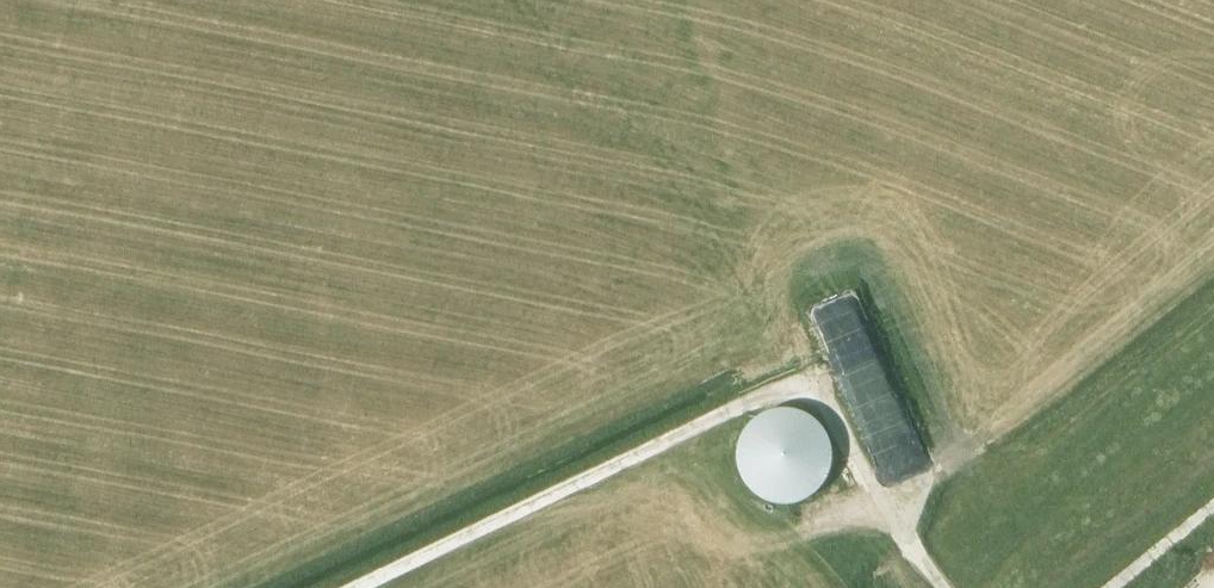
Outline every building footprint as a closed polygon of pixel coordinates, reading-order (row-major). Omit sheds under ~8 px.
[(819,499),(821,428),(796,427),(795,467),(747,466),(746,497),(819,499)]
